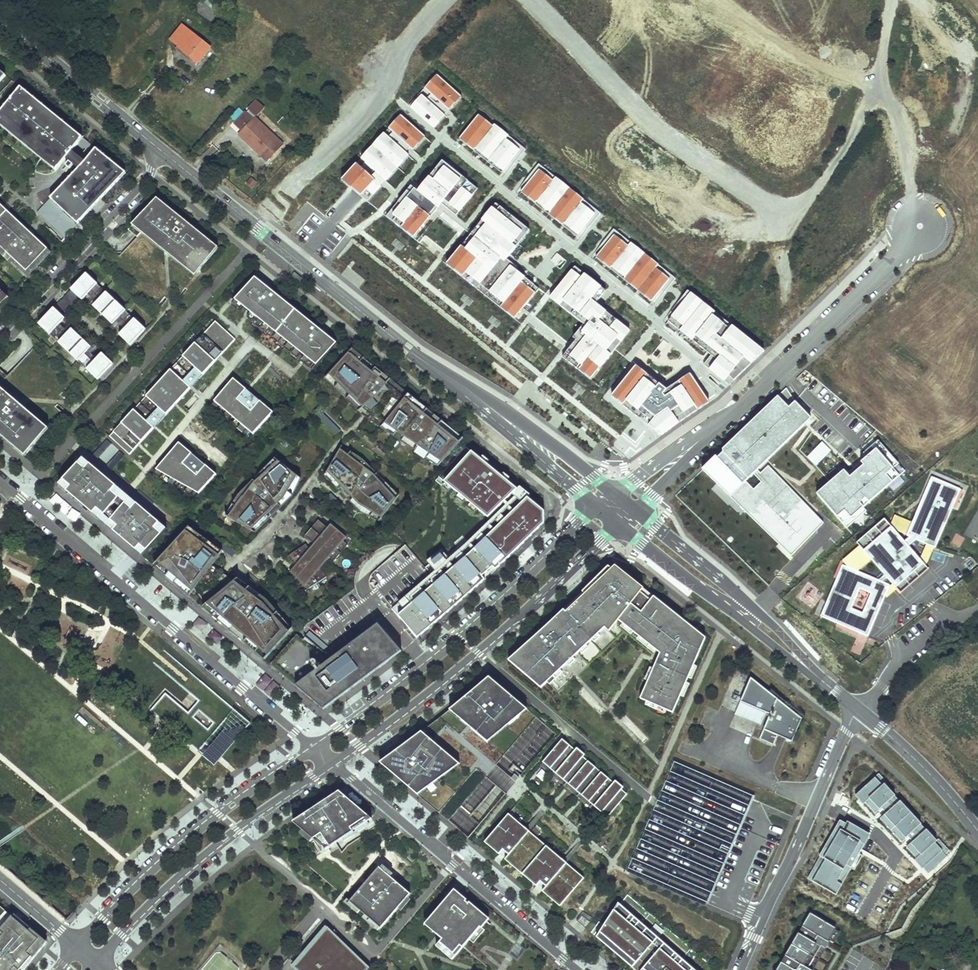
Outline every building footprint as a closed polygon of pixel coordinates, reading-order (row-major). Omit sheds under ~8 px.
[(216,14),(201,2),(195,9),(210,22),(216,14)] [(204,42),(183,25),(171,40),(179,45),(185,50),(183,53),(197,64),(207,51),(210,47),(204,42)] [(461,97),(437,75),(409,108),(433,128),(447,111),(461,97)] [(0,112),(0,118),(59,167),(83,137),(21,87),(0,112)] [(261,108),(256,103),(250,109),(256,114),(261,108)] [(254,120),(246,113),(236,124),(244,131),(241,135),(250,144),(253,141),(270,158),(283,144),(256,118),(254,120)] [(330,115),(322,127),(331,134),(340,123),(330,115)] [(424,137),(400,115),(342,180),(357,193),(366,201),(367,202),(424,137)] [(504,173),(522,150),(478,116),(460,139),(504,173)] [(56,170),(59,167),(0,118),(0,125),(56,170)] [(270,158),(253,141),(250,144),(268,160),(270,158)] [(85,162),(38,212),(65,237),(126,173),(96,148),(85,162)] [(443,160),(420,188),(418,191),(411,186),(386,217),(414,239),(442,205),(456,217),(479,189),(443,160)] [(600,213),(539,164),(533,171),(519,188),(580,237),(600,213)] [(157,198),(137,220),(150,230),(145,235),(158,246),(161,242),(173,252),(170,255),(187,269),(191,264),(199,270),(208,260),(201,255),(211,242),(187,223),(185,225),(173,215),(175,213),(157,198)] [(325,213),(330,208),(318,198),(313,203),(325,213)] [(26,271),(48,249),(32,234),(35,231),(30,227),(28,230),(7,211),(10,208),(5,203),(3,206),(0,204),(0,246),(26,271)] [(529,229),(495,203),(446,265),(516,319),(540,288),(504,261),(510,253),(529,229)] [(137,220),(132,225),(142,233),(145,235),(150,230),(137,220)] [(142,233),(132,225),(129,230),(138,238),(142,233)] [(675,278),(614,229),(607,237),(594,253),(593,255),(654,303),(675,278)] [(161,242),(158,246),(170,255),(173,252),(161,242)] [(201,255),(208,260),(218,248),(211,242),(201,255)] [(48,249),(26,271),(0,246),(0,253),(27,278),(51,252),(48,249)] [(563,269),(569,262),(557,253),(551,260),(563,269)] [(191,264),(187,269),(195,276),(199,270),(191,264)] [(603,290),(574,268),(550,299),(584,325),(573,339),(576,341),(572,346),(563,356),(591,378),(628,331),(601,309),(593,303),(603,290)] [(87,274),(64,298),(74,307),(81,299),(82,300),(88,295),(96,303),(93,307),(112,325),(116,321),(125,330),(119,336),(130,346),(146,329),(135,319),(126,311),(107,293),(106,293),(97,284),(98,284),(87,274)] [(335,342),(255,278),(237,301),(316,365),(335,342)] [(764,352),(690,293),(684,299),(666,321),(708,353),(711,356),(704,365),(728,385),(764,352)] [(64,298),(61,301),(71,310),(74,307),(64,298)] [(61,301),(39,324),(50,334),(59,342),(59,343),(78,361),(87,369),(98,380),(113,364),(102,354),(97,359),(88,351),(91,347),(72,329),(68,333),(60,324),(65,318),(64,317),(71,310),(61,301)] [(216,321),(110,437),(130,455),(154,428),(147,422),(159,408),(166,415),(191,388),(184,382),(196,368),(203,375),(236,340),(216,321)] [(349,352),(329,375),(365,410),(441,462),(460,442),(349,352)] [(665,390),(635,367),(612,397),(661,435),(708,402),(688,375),(665,390)] [(184,382),(191,388),(203,375),(196,368),(184,382)] [(246,389),(234,379),(215,402),(254,434),(273,411),(259,400),(251,410),(237,399),(246,389)] [(3,431),(0,435),(17,449),(21,444),(29,451),(38,441),(32,435),(42,423),(19,403),(17,405),(4,395),(6,392),(0,387),(0,428),(3,431)] [(259,400),(246,389),(237,399),(251,410),(259,400)] [(824,523),(768,460),(811,419),(795,401),(787,389),(703,469),(791,554),(824,523)] [(827,392),(823,397),(834,404),(838,399),(827,392)] [(147,422),(154,428),(166,415),(159,408),(147,422)] [(337,436),(342,430),(324,413),(319,418),(337,436)] [(42,423),(32,435),(38,441),(49,428),(42,423)] [(864,442),(876,432),(871,425),(858,434),(864,442)] [(823,428),(818,431),(827,443),(832,439),(823,428)] [(905,468),(878,438),(818,492),(845,522),(905,468)] [(179,443),(156,470),(199,494),(216,475),(206,465),(197,475),(183,464),(192,454),(179,443)] [(21,444),(17,449),(25,456),(29,451),(21,444)] [(340,449),(327,472),(361,506),(382,518),(397,499),(373,475),(340,449)] [(393,608),(417,637),(485,580),(544,522),(544,510),(529,498),(531,496),(520,486),(517,489),(472,451),(445,482),(491,520),(448,560),(441,551),(427,561),(436,572),(393,608)] [(206,465),(192,454),(183,464),(197,475),(206,465)] [(124,492),(84,458),(59,485),(100,520),(124,492)] [(253,484),(228,517),(251,530),(282,498),(297,476),(278,461),(253,484)] [(907,536),(935,548),(960,490),(932,478),(907,536)] [(130,498),(124,492),(100,520),(107,525),(130,498)] [(428,510),(438,501),(434,496),(424,505),(428,510)] [(167,529),(130,498),(107,525),(142,556),(167,529)] [(856,543),(900,593),(928,568),(884,519),(856,543)] [(319,520),(305,536),(314,544),(309,549),(306,544),(288,556),(295,566),(290,572),(305,586),(306,584),(309,588),(327,577),(321,567),(330,557),(334,561),(348,545),(343,540),(346,537),(331,524),(328,528),(319,520)] [(189,533),(157,568),(259,654),(285,626),(264,603),(213,565),(220,555),(189,533)] [(842,566),(821,616),(869,636),(889,585),(842,566)] [(566,612),(511,662),(543,689),(606,630),(612,633),(620,623),(634,605),(647,589),(619,568),(569,614),(566,612)] [(644,612),(634,605),(620,623),(658,653),(639,698),(672,711),(706,638),(655,597),(644,612)] [(297,635),(270,664),(324,709),(401,651),(379,623),(334,651),(325,656),(297,635)] [(309,631),(305,636),(324,652),(328,647),(309,631)] [(215,766),(251,723),(193,674),(181,687),(198,701),(189,712),(166,693),(151,711),(191,745),(215,766)] [(267,674),(256,685),(270,698),(281,687),(267,674)] [(393,752),(385,758),(453,816),(463,803),(453,795),(527,709),(489,676),(432,723),(393,752)] [(752,677),(736,714),(762,725),(767,712),(771,714),(760,739),(775,745),(779,735),(793,741),(803,719),(752,677)] [(280,708),(292,697),(283,687),(271,698),(280,708)] [(303,703),(297,709),(306,718),(312,712),(303,703)] [(537,717),(527,709),(453,795),(463,803),(537,717)] [(628,794),(563,739),(543,762),(608,817),(628,794)] [(385,758),(380,762),(449,820),(453,816),(385,758)] [(525,772),(515,764),(512,767),(522,775),(525,772)] [(203,790),(214,783),(205,770),(194,776),(203,790)] [(857,794),(875,814),(895,795),(878,776),(857,794)] [(339,791),(293,822),(313,839),(319,835),(328,848),(371,818),(339,791)] [(901,801),(880,820),(901,842),(922,823),(901,801)] [(509,813),(485,841),(500,854),(516,835),(516,836),(524,826),(509,813)] [(842,884),(837,882),(865,834),(841,821),(837,827),(842,830),(812,881),(836,895),(842,884)] [(516,835),(504,849),(510,854),(512,851),(511,850),(514,847),(515,847),(529,830),(524,826),(516,836),(516,835)] [(562,858),(529,830),(515,847),(514,847),(511,850),(512,851),(510,854),(505,859),(537,886),(541,881),(553,867),(554,867),(562,858)] [(903,849),(927,874),(947,856),(924,831),(903,849)] [(319,835),(313,839),(325,849),(328,848),(319,835)] [(567,862),(562,858),(554,867),(553,867),(541,881),(547,886),(549,883),(549,882),(552,879),(553,879),(567,862)] [(585,877),(567,862),(553,879),(552,879),(549,882),(549,883),(547,886),(543,890),(561,905),(585,877)] [(380,866),(351,901),(382,927),(411,892),(396,880),(393,884),(386,878),(389,874),(380,866)] [(396,880),(389,874),(386,878),(393,884),(396,880)] [(468,899),(456,889),(427,924),(441,935),(444,938),(438,947),(454,960),(471,940),(474,943),(485,930),(482,928),(489,920),(491,918),(471,902),(470,903),(467,901),(468,899)] [(26,964),(28,966),(46,944),(0,905),(0,969),(21,969),(26,964)] [(620,905),(596,937),(633,967),(635,965),(641,969),(697,969),(620,905)] [(836,928),(810,912),(802,926),(828,942),(836,928)] [(582,916),(579,920),(586,926),(590,922),(582,916)] [(328,926),(328,927),(294,966),(299,969),(373,969),(328,926)] [(824,939),(802,926),(798,932),(821,946),(824,939)] [(798,932),(785,955),(807,968),(821,946),(798,932)] [(785,955),(781,961),(795,969),(806,969),(807,968),(785,955)] [(781,961),(775,969),(795,969),(781,961)]
